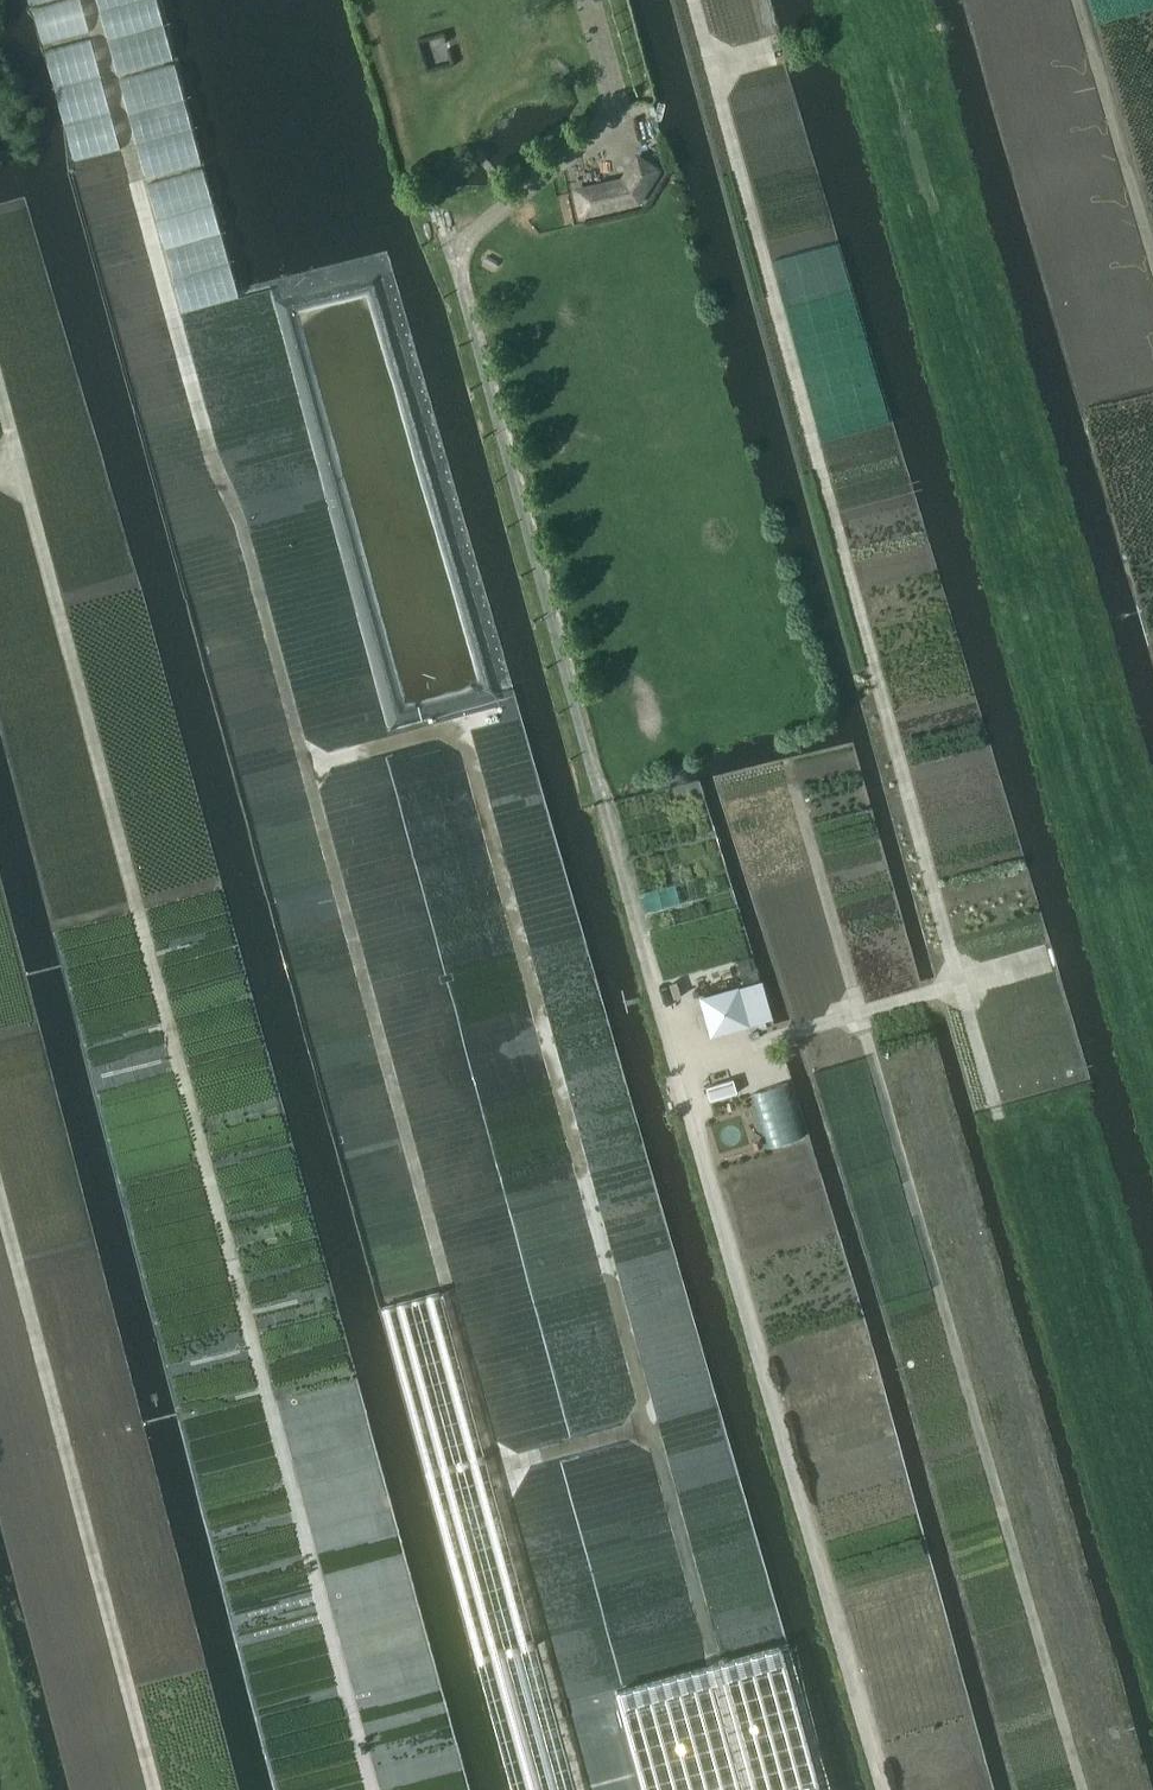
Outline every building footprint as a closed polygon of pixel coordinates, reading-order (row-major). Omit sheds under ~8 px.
[(639,206),(660,171),(635,152),(619,178),(571,189),(577,219),(639,206)] [(733,962),(737,977),(751,973),(747,958),(733,962)] [(758,982),(701,998),(711,1035),(768,1019),(758,982)] [(733,1079),(706,1087),(710,1101),(737,1093),(733,1079)] [(766,1149),(805,1137),(788,1083),(749,1095),(754,1111),(766,1149)] [(380,1309),(475,1659),(535,1643),(440,1293),(380,1309)] [(476,1661),(511,1789),(643,1789),(618,1697),(550,1715),(531,1647),(476,1661)] [(617,1692),(618,1697),(643,1789),(819,1789),(780,1647),(722,1663),(708,1667),(617,1692)]
